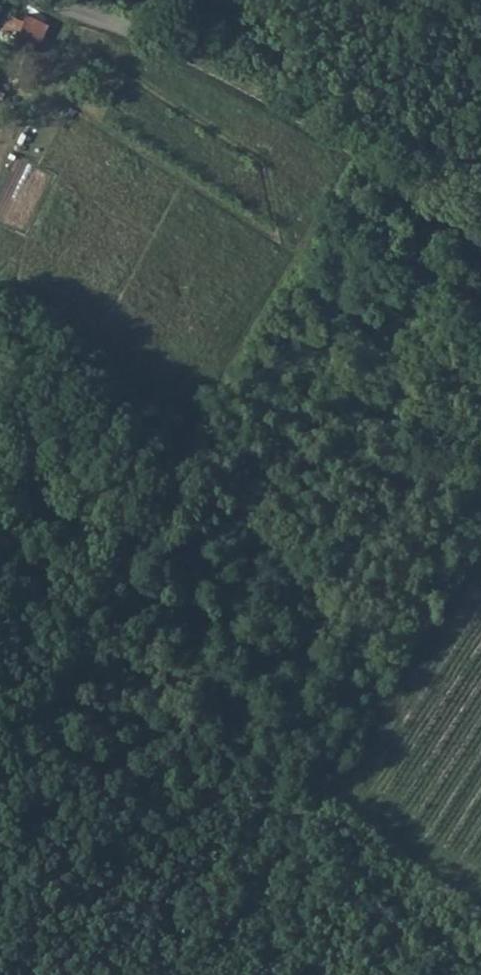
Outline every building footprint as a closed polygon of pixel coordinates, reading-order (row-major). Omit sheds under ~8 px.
[(17,37),(40,47),(52,22),(29,12),(17,37)]
